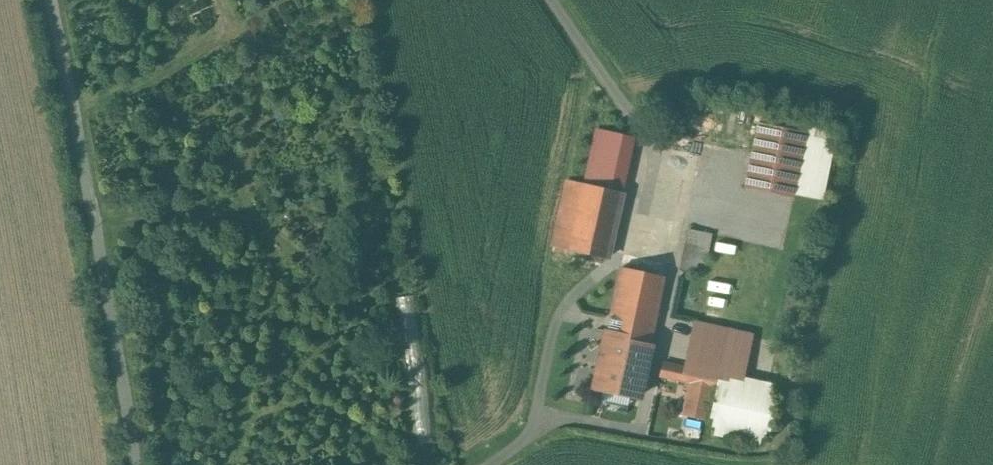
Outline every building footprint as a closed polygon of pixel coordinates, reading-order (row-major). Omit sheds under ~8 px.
[(761,112),(746,185),(793,195),(808,124),(808,122),(761,112)] [(837,130),(808,124),(793,195),(822,201),(837,130)] [(567,180),(553,245),(607,257),(634,138),(597,130),(585,184),(567,180)] [(689,229),(680,270),(695,273),(697,261),(705,262),(711,234),(689,229)] [(620,268),(606,332),(650,341),(664,277),(620,268)] [(663,362),(660,377),(691,384),(684,414),(704,418),(710,388),(725,391),(728,377),(743,380),(753,335),(694,322),(685,367),(663,362)] [(650,341),(606,332),(595,388),(638,397),(650,341)]
